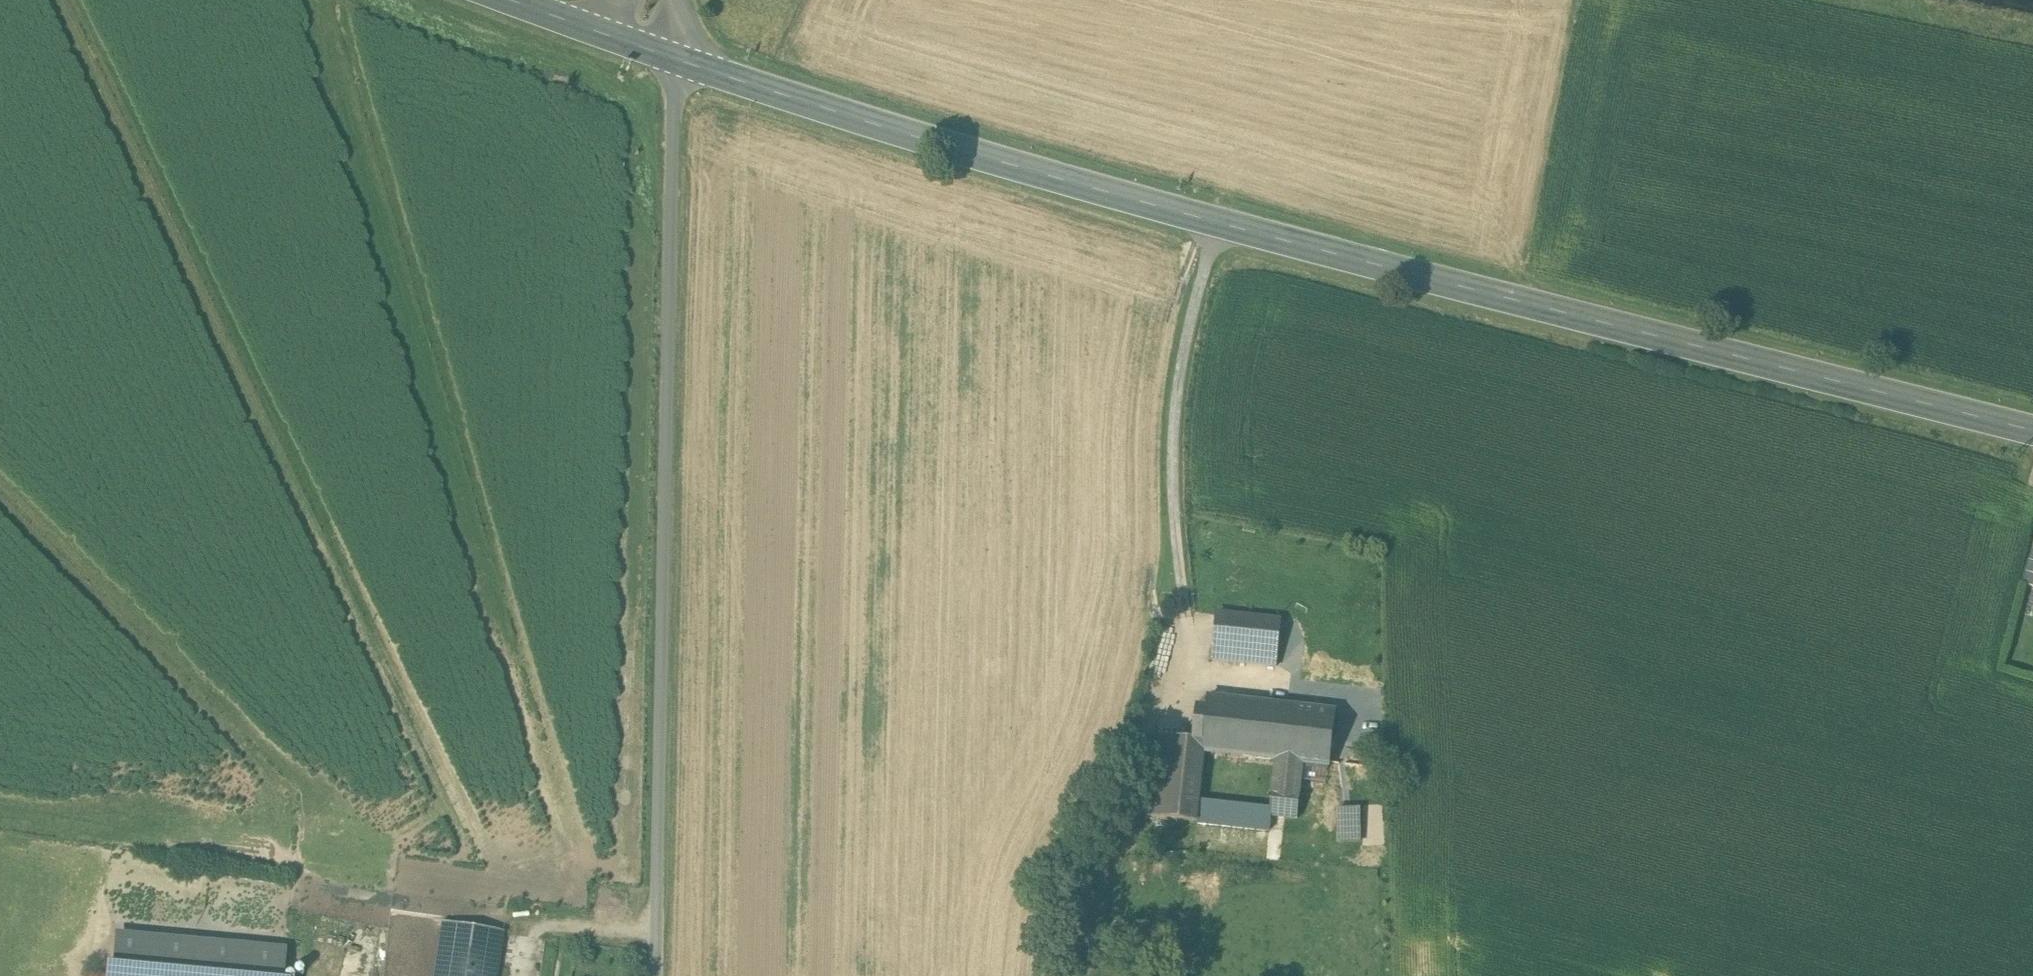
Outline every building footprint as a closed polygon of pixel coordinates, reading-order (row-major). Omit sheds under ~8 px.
[(2031,549),(2022,584),(2032,587),(2032,549),(2031,549)] [(1281,620),(1216,614),(1211,659),(1277,666),(1281,620)] [(1270,704),(1208,697),(1203,740),(1156,735),(1154,746),(1289,761),(1292,739),(1266,736),(1270,704)] [(1318,703),(1306,701),(1306,708),(1270,704),(1266,736),(1292,739),(1289,761),(1303,763),(1329,765),(1336,711),(1317,709),(1318,703)] [(1289,761),(1154,746),(1147,817),(1269,831),(1271,815),(1297,818),(1303,763),(1289,761)] [(1360,809),(1337,810),(1338,841),(1360,840),(1360,809)] [(503,931),(442,921),(438,947),(499,956),(503,931)] [(285,951),(116,938),(114,965),(105,964),(105,975),(283,975),(285,951)] [(438,947),(433,975),(496,975),(499,956),(438,947)]
